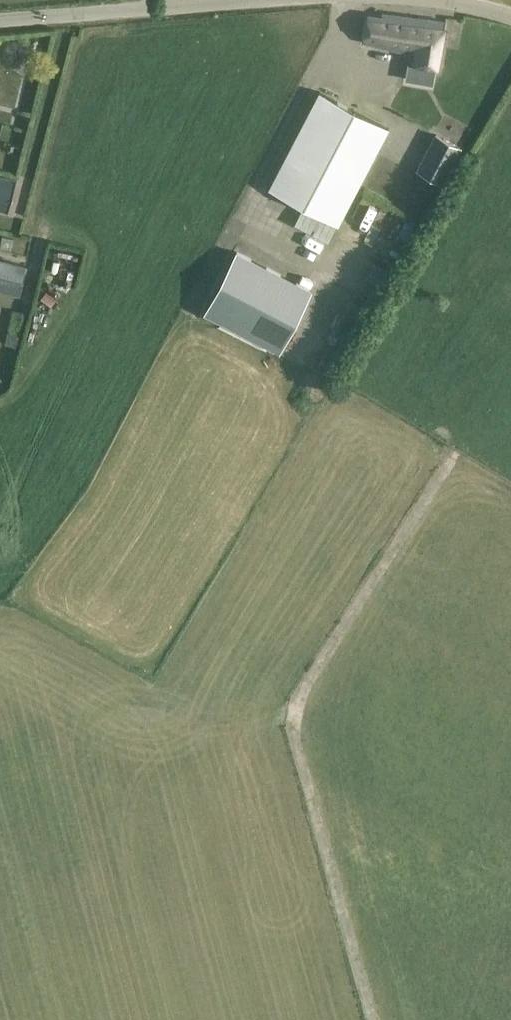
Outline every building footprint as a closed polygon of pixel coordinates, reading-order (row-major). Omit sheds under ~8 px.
[(446,23),(383,14),(382,20),(369,18),(365,45),(409,52),(408,64),(439,69),(446,23)] [(389,127),(320,91),(269,188),(304,206),(295,225),(329,242),(339,224),(342,219),(389,127)] [(444,184),(463,147),(437,133),(417,170),(444,184)] [(0,176),(0,210),(8,212),(16,179),(0,176)] [(312,291),(236,251),(204,312),(280,352),(312,291)] [(0,259),(0,289),(19,294),(27,266),(0,259)] [(25,313),(14,310),(6,343),(17,346),(25,313)]
